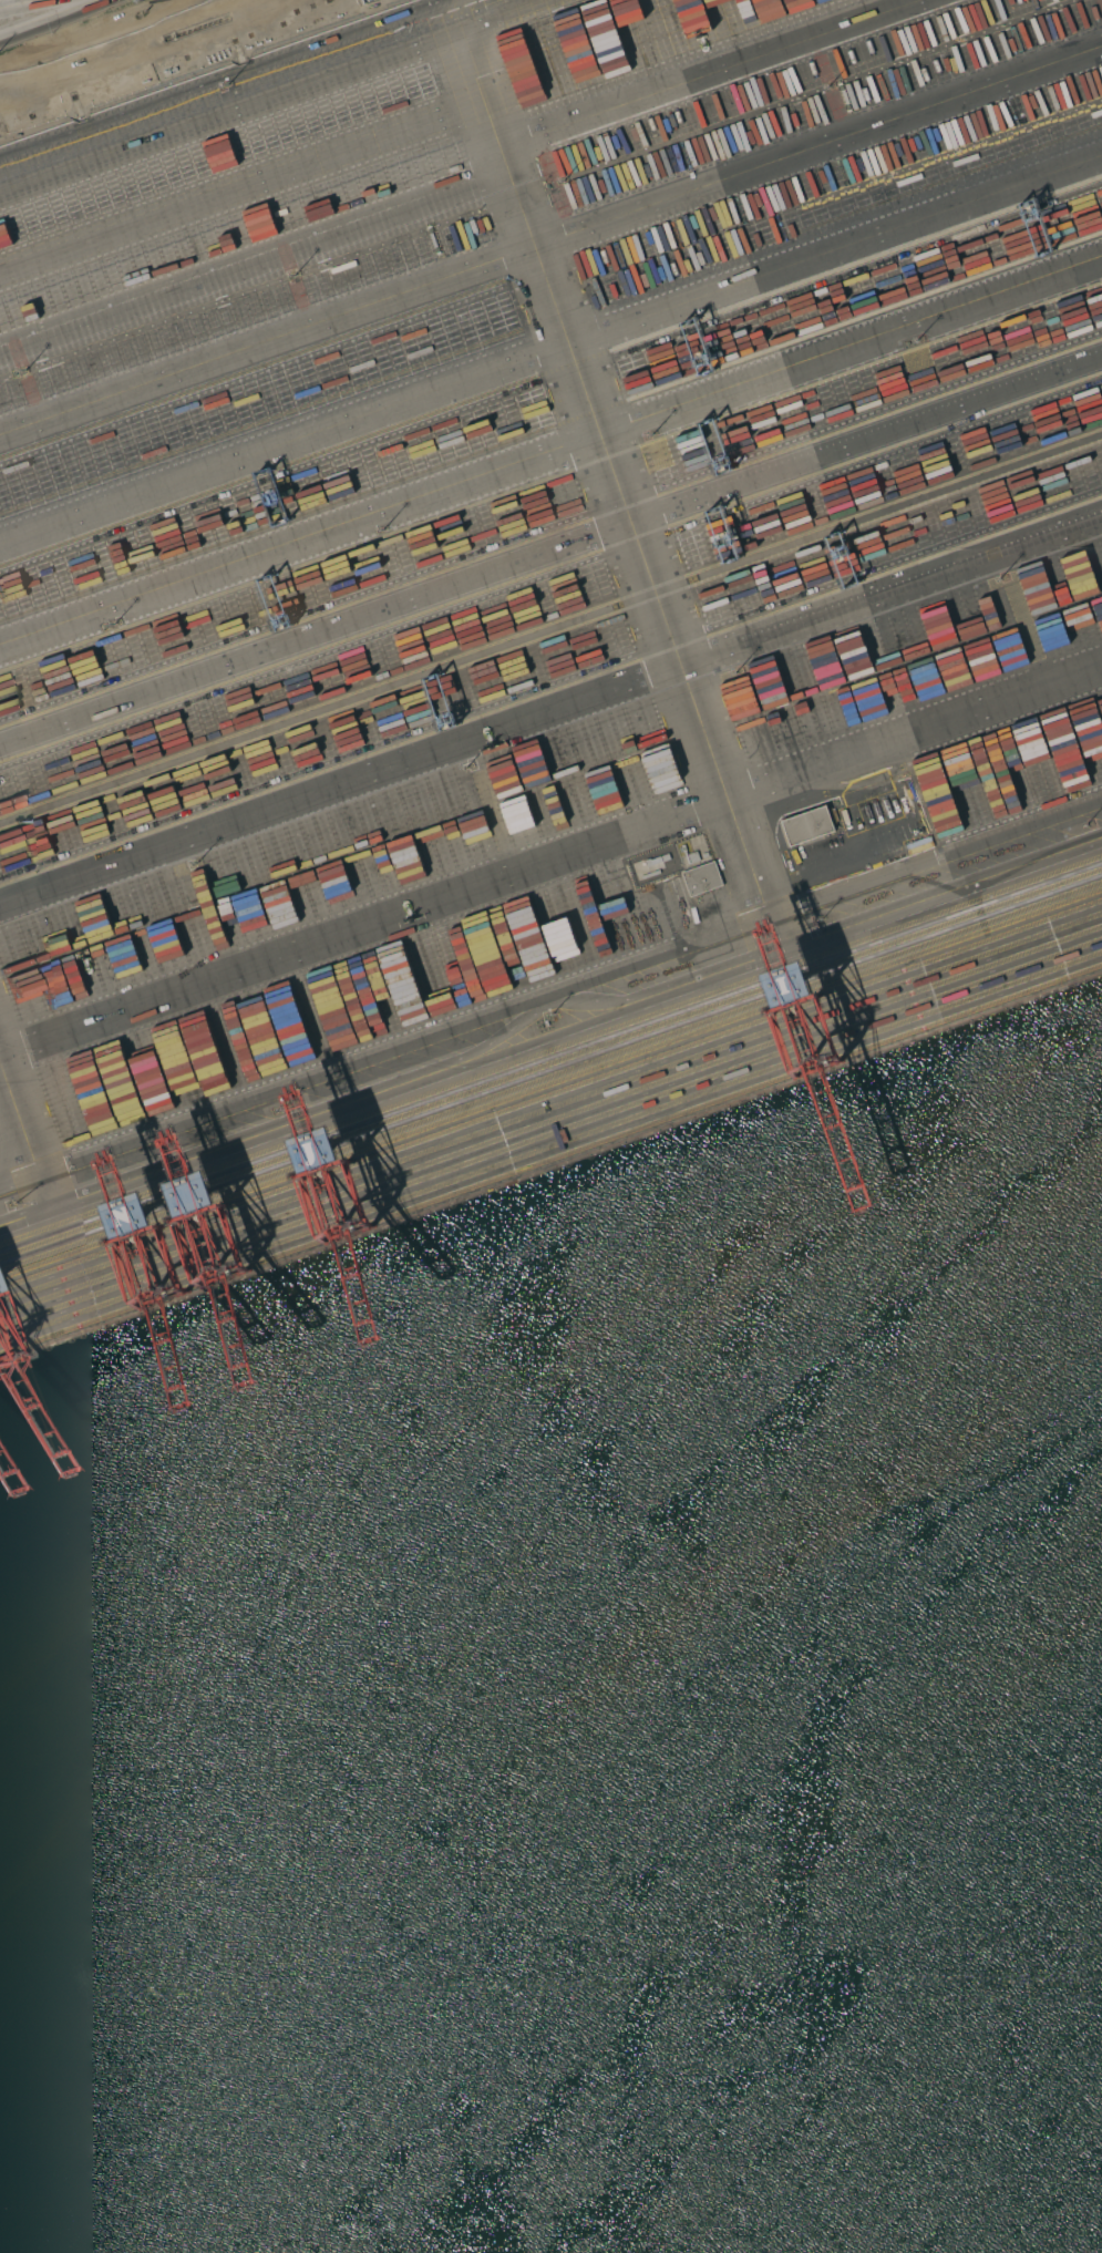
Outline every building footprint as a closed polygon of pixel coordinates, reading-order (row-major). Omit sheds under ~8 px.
[(825,805),(834,832),(790,847),(781,821),(825,805)] [(714,862),(722,886),(690,897),(681,873),(714,862)]
